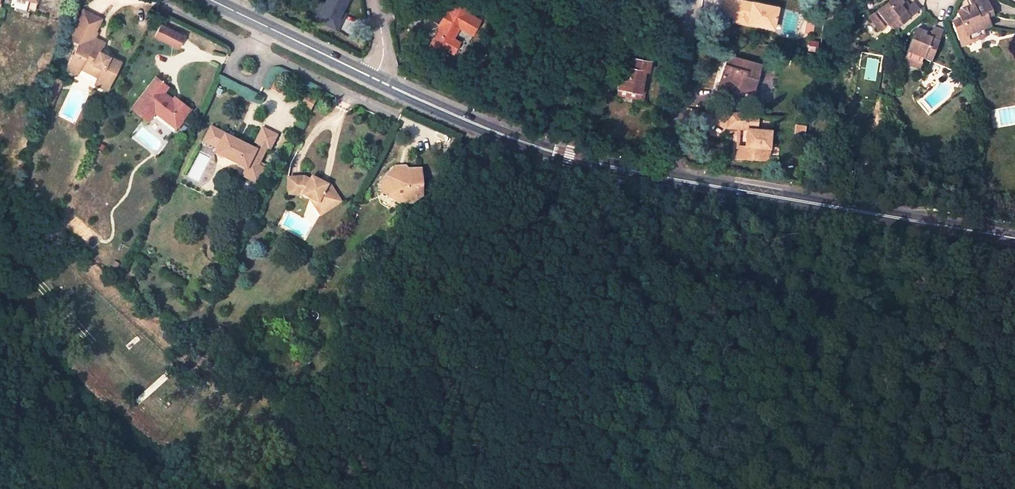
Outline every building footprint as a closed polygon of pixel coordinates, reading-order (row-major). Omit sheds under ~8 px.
[(10,5),(34,11),(36,2),(34,1),(29,0),(12,0),(10,5)] [(310,17),(336,29),(341,20),(337,18),(341,10),(345,0),(325,0),(324,2),(320,10),(315,7),(310,17)] [(324,2),(321,0),(318,0),(315,7),(320,10),(324,2)] [(734,16),(747,19),(747,23),(773,28),(777,7),(751,2),(751,3),(739,0),(725,0),(722,14),(734,16)] [(868,15),(878,29),(886,22),(891,28),(916,8),(911,2),(907,5),(905,6),(900,0),(886,0),(868,15)] [(990,17),(983,0),(968,0),(970,7),(955,14),(958,20),(951,23),(960,47),(983,38),(980,31),(987,28),(985,19),(987,18),(990,17)] [(448,12),(435,4),(428,16),(442,24),(442,31),(436,32),(430,43),(426,50),(441,59),(445,52),(446,49),(452,53),(457,42),(451,38),(458,27),(471,35),(479,21),(465,13),(467,9),(454,2),(448,12)] [(102,18),(84,8),(70,37),(80,41),(68,64),(78,69),(80,65),(98,74),(95,81),(107,87),(122,60),(109,54),(108,56),(99,51),(104,41),(94,37),(97,32),(95,31),(102,18)] [(868,15),(864,18),(874,32),(878,29),(868,15)] [(595,29),(598,22),(589,19),(587,26),(595,29)] [(878,29),(882,34),(891,28),(886,22),(878,29)] [(184,36),(162,24),(156,35),(178,47),(184,36)] [(983,38),(990,34),(987,28),(980,31),(983,38)] [(914,30),(902,63),(917,69),(921,58),(928,61),(940,31),(932,29),(930,32),(929,35),(922,33),(914,30)] [(608,43),(608,31),(600,31),(600,43),(608,43)] [(815,50),(817,41),(809,40),(807,49),(815,50)] [(755,74),(758,64),(728,56),(726,65),(724,65),(719,84),(739,90),(751,93),(756,74),(755,74)] [(630,69),(621,67),(617,88),(639,92),(643,72),(647,72),(649,61),(632,58),(631,61),(630,69)] [(917,69),(923,71),(928,61),(921,58),(917,69)] [(631,61),(622,60),(621,67),(630,69),(631,61)] [(616,93),(642,98),(647,72),(643,72),(639,92),(617,88),(616,93)] [(159,77),(132,109),(149,123),(156,114),(172,127),(176,122),(181,126),(194,111),(183,102),(181,105),(166,92),(171,87),(159,77)] [(59,80),(49,78),(44,97),(54,99),(59,80)] [(719,84),(717,89),(738,95),(739,90),(719,84)] [(238,95),(256,102),(259,94),(241,88),(238,95)] [(314,98),(305,94),(300,105),(309,109),(314,98)] [(756,113),(731,111),(730,128),(746,129),(744,146),(738,154),(744,158),(763,160),(767,156),(769,130),(755,129),(756,113)] [(181,126),(176,122),(172,127),(177,131),(181,126)] [(803,137),(804,125),(797,125),(796,136),(803,137)] [(255,150),(224,134),(224,135),(210,129),(203,142),(218,149),(215,154),(248,170),(251,162),(258,166),(266,148),(269,150),(276,136),(262,129),(255,143),(258,144),(255,150)] [(738,154),(744,146),(736,145),(735,157),(744,158),(738,154)] [(256,184),(264,169),(258,166),(251,162),(248,170),(244,177),(256,184)] [(422,190),(421,169),(392,170),(386,176),(387,182),(390,185),(391,200),(400,207),(414,206),(420,199),(420,190),(422,190)] [(320,181),(311,177),(310,179),(303,176),(287,177),(287,194),(299,193),(310,200),(318,203),(324,213),(337,205),(325,187),(326,184),(320,181)] [(379,193),(391,200),(390,185),(387,182),(386,176),(379,184),(379,193)] [(322,178),(320,181),(326,184),(325,187),(337,205),(341,202),(328,181),(322,178)] [(324,213),(318,203),(310,200),(320,215),(324,213)]
